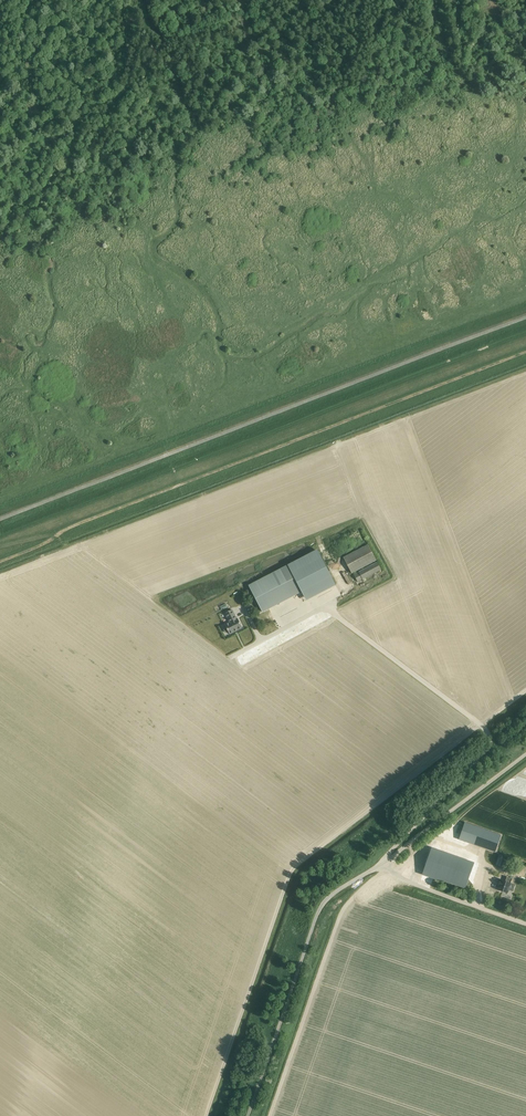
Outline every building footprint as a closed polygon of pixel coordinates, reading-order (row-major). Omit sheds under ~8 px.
[(352,574),(355,572),(377,561),(369,545),(344,558),(352,574)] [(288,565),(249,586),(263,613),(302,592),(307,601),(336,586),(318,550),(288,565)] [(359,572),(359,573),(354,575),(357,582),(362,579),(362,580),(381,570),(377,563),(359,572)] [(349,572),(345,574),(351,585),(355,583),(349,572)] [(232,610),(227,613),(225,614),(230,623),(225,625),(226,628),(225,629),(224,630),(225,633),(227,633),(228,632),(229,634),(242,628),(238,619),(237,619),(232,610)] [(231,655),(234,661),(243,656),(241,651),(231,655)] [(501,835),(465,823),(459,840),(495,852),(501,835)] [(475,863),(433,848),(424,874),(445,882),(465,889),(475,863)] [(495,865),(500,867),(504,856),(499,854),(495,865)] [(498,887),(499,887),(498,891),(507,894),(509,888),(514,890),(515,885),(510,883),(512,879),(507,877),(505,881),(502,880),(502,881),(500,880),(498,887)]
